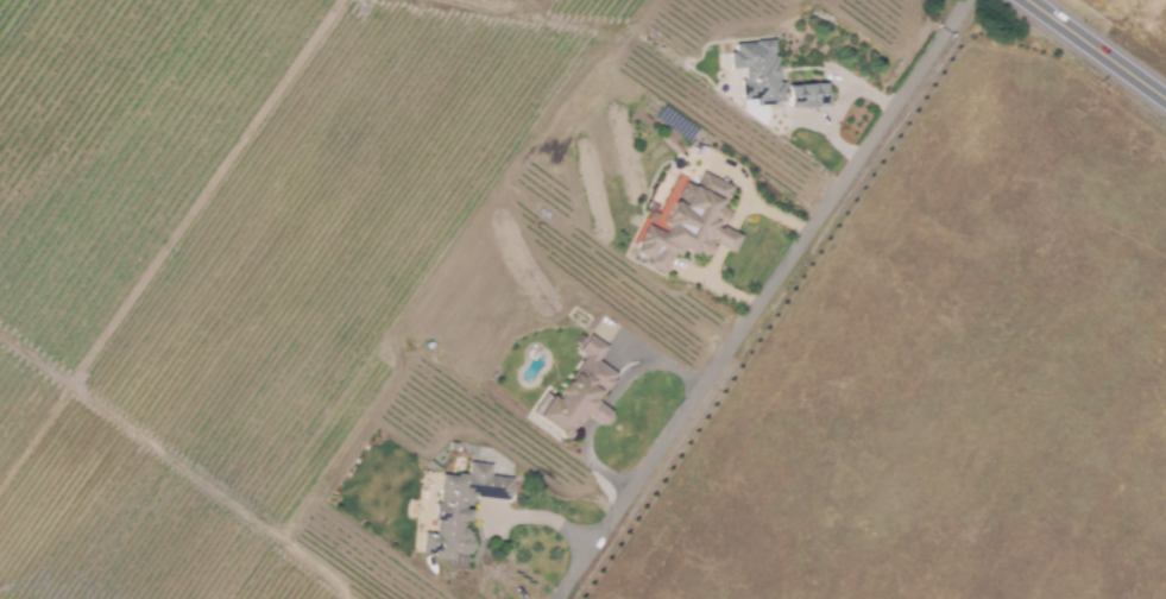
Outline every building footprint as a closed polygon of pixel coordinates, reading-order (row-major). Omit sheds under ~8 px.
[(774,39),(775,56),(777,56),(779,83),(784,82),(784,89),(786,89),(786,86),(799,84),(799,89),(801,89),(801,84),(814,83),(814,88),(817,88),(815,83),(826,83),(826,88),(827,88),(828,106),(786,107),(786,102),(777,102),(777,105),(755,106),(755,100),(742,101),(740,81),(744,80),(744,69),(731,69),(730,52),(736,52),(735,44),(756,43),(756,40),(774,39)] [(704,174),(735,190),(724,213),(727,215),(730,217),(727,225),(724,226),(723,227),(743,238),(733,254),(713,244),(710,250),(710,257),(698,259),(683,253),(680,260),(674,258),(663,276),(645,265),(648,260),(634,252),(636,246),(634,245),(647,222),(660,229),(673,202),(682,207),(693,188),(695,189),(704,174)] [(617,377),(599,401),(613,411),(613,418),(610,424),(601,425),(588,414),(580,424),(578,424),(574,429),(571,434),(569,439),(562,439),(562,435),(537,415),(543,408),(537,404),(547,390),(553,395),(585,354),(579,349),(591,334),(609,346),(599,359),(618,373),(617,377)] [(511,499),(475,496),(475,497),(471,502),(467,500),(466,507),(474,507),(472,521),(465,519),(464,527),(466,527),(471,532),(471,535),(473,535),(473,540),(474,540),(473,548),(471,548),(471,553),(453,553),(453,557),(439,557),(439,556),(434,555),(434,553),(422,551),(424,530),(436,532),(437,518),(435,518),(436,500),(440,500),(442,472),(459,474),(459,472),(468,473),(469,461),(491,464),(490,474),(513,477),(511,499)]
